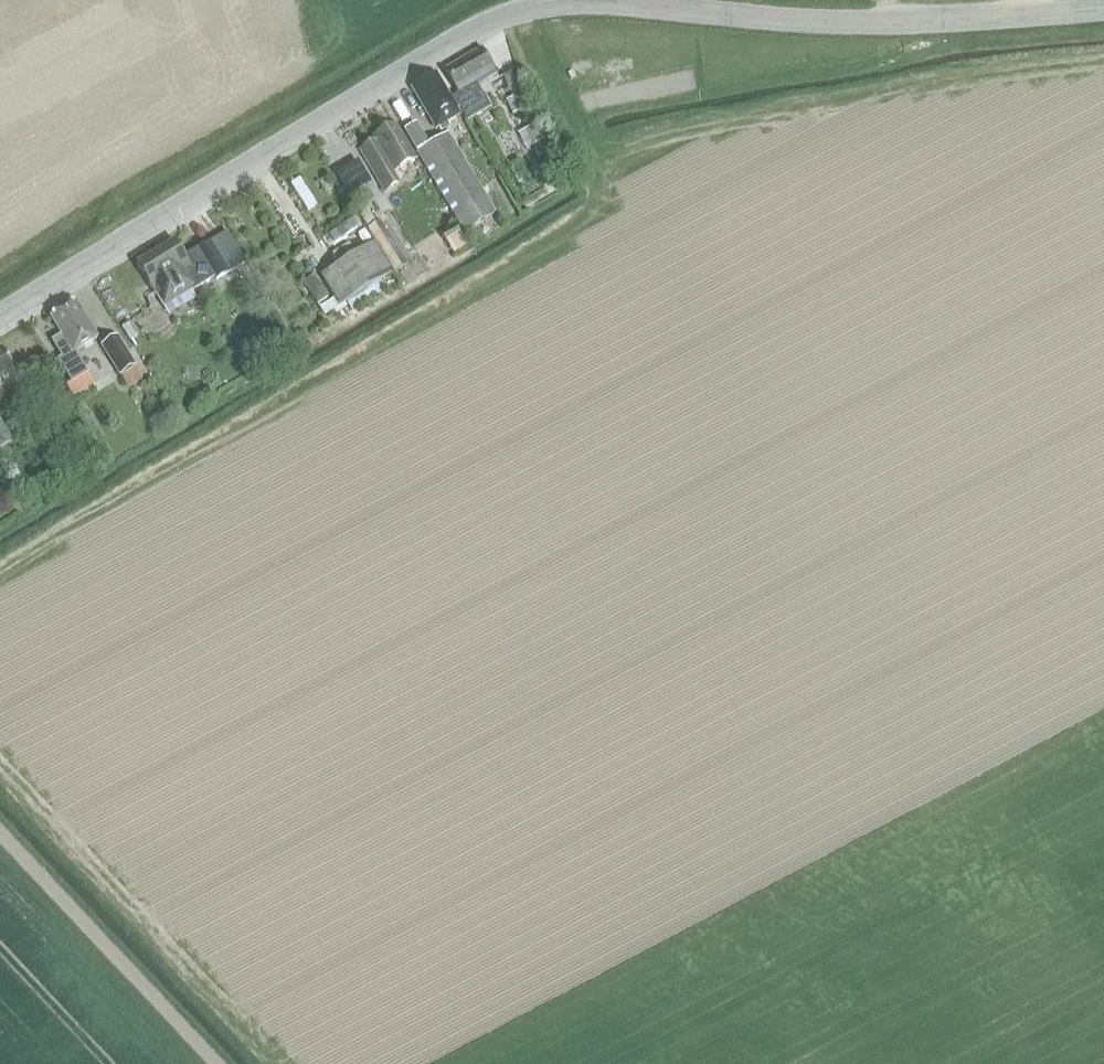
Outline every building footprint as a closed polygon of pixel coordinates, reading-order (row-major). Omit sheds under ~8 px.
[(443,71),(457,94),(449,98),(455,110),(458,108),(466,121),(489,108),(476,85),(495,74),(480,49),(443,71)] [(511,99),(514,97),(520,112),(532,107),(526,92),(517,71),(502,78),(511,99)] [(435,128),(436,127),(439,133),(449,127),(446,122),(458,115),(455,110),(449,98),(435,74),(411,88),(422,108),(422,107),(435,128)] [(552,152),(539,123),(526,129),(533,145),(539,158),(552,152)] [(372,138),(374,142),(359,150),(364,158),(376,178),(384,192),(389,189),(382,178),(389,174),(392,172),(415,159),(395,125),(372,138)] [(415,152),(463,233),(494,215),(447,134),(427,145),(415,152)] [(321,234),(326,246),(359,231),(353,219),(321,234)] [(440,233),(446,243),(458,236),(453,226),(440,233)] [(226,232),(213,240),(213,241),(223,258),(231,271),(244,263),(226,232)] [(376,244),(393,272),(405,265),(388,237),(376,244)] [(173,241),(135,264),(153,295),(155,294),(163,308),(214,278),(215,280),(231,271),(223,258),(213,240),(197,249),(183,257),(173,241)] [(391,274),(372,244),(320,276),(339,306),(391,274)] [(250,290),(255,288),(246,270),(239,273),(243,282),(241,283),(250,301),(254,298),(250,290)] [(315,306),(326,299),(312,277),(301,284),(315,306)] [(49,317),(53,322),(60,335),(50,340),(61,359),(96,338),(74,302),(49,317)] [(134,368),(117,337),(101,346),(119,377),(134,368)] [(13,368),(0,349),(0,376),(13,368)] [(0,421),(0,448),(12,440),(0,421)]
